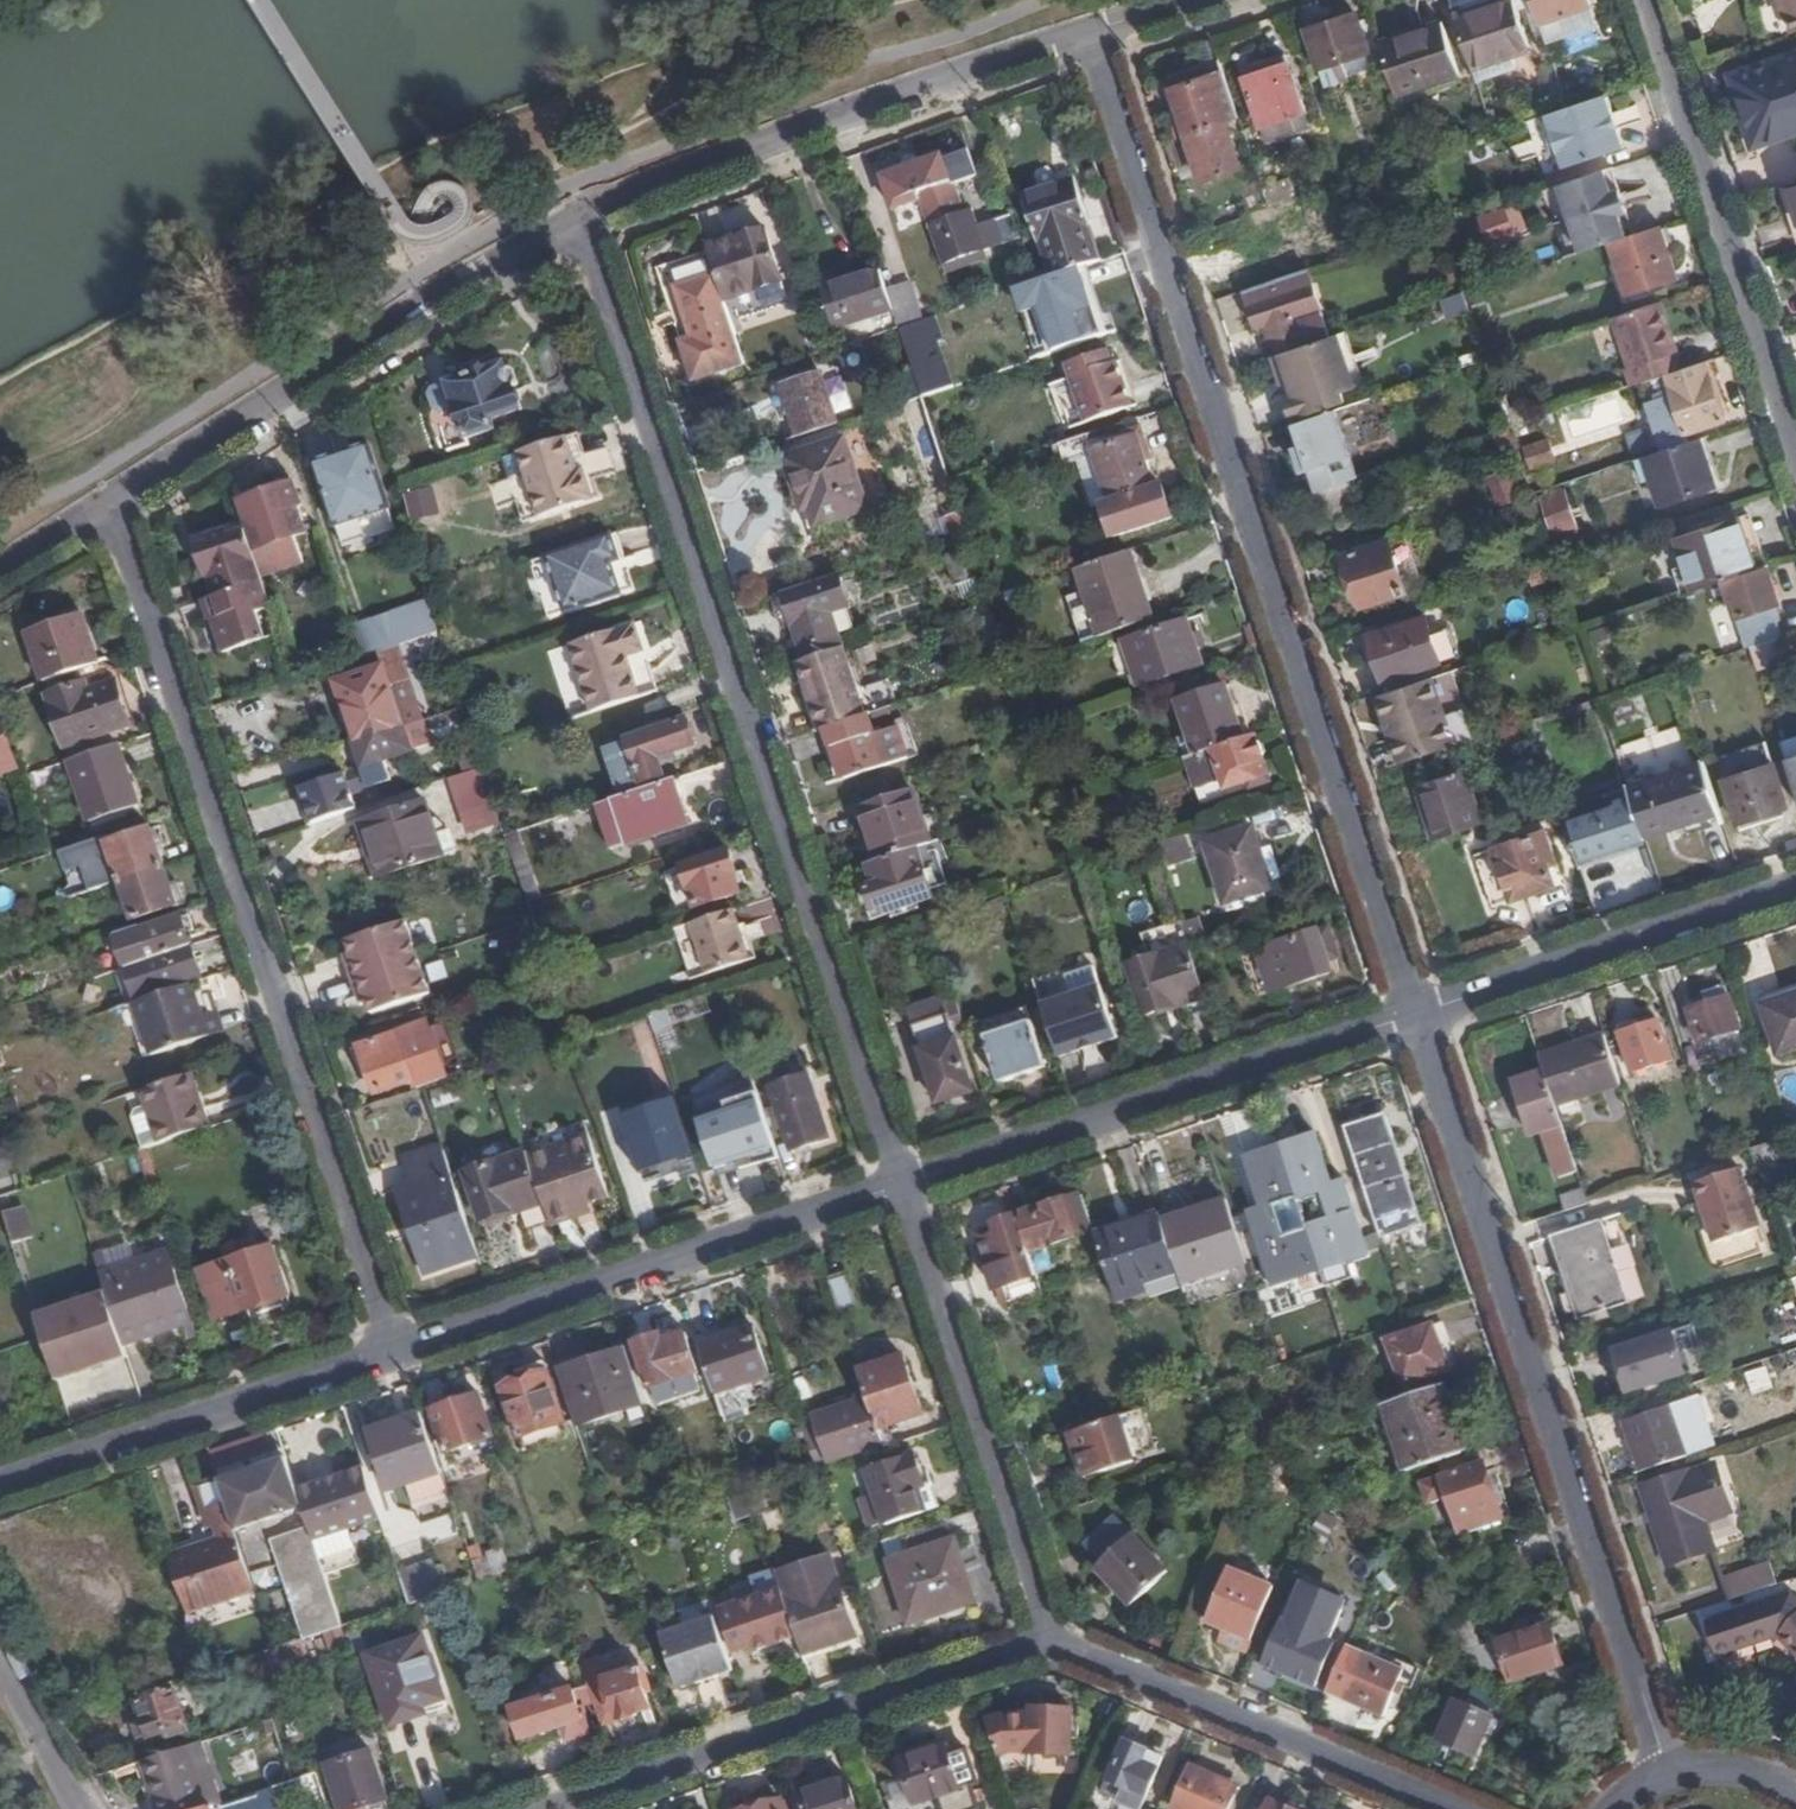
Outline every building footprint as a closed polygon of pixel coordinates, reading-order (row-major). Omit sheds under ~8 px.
[(1547,44),(1596,25),(1589,8),(1592,8),(1590,0),(1532,0),(1547,44)] [(1788,35),(1795,33),(1795,0),(1768,0),(1771,9),(1779,7),(1788,35)] [(1515,2),(1455,22),(1472,70),(1531,51),(1515,2)] [(1382,46),(1373,18),(1359,23),(1371,56),(1384,51),(1382,46)] [(1371,56),(1359,23),(1358,19),(1338,24),(1341,32),(1313,40),(1332,94),(1360,85),(1353,62),(1371,56)] [(1341,32),(1338,24),(1311,33),(1313,40),(1341,32)] [(1384,51),(1400,96),(1460,75),(1442,26),(1382,46),(1384,51)] [(1753,143),(1795,130),(1795,54),(1729,76),(1753,143)] [(1175,92),(1207,81),(1203,70),(1173,80),(1175,92)] [(1308,119),(1292,72),(1249,86),(1265,132),(1308,119)] [(1239,120),(1224,75),(1210,82),(1209,80),(1207,81),(1175,92),(1203,184),(1241,172),(1225,123),(1239,120)] [(1566,99),(1560,82),(1543,88),(1547,104),(1566,99)] [(1627,149),(1609,95),(1570,108),(1529,121),(1547,174),(1627,149)] [(986,259),(979,237),(973,239),(955,189),(981,181),(973,156),(948,164),(947,159),(888,181),(901,222),(925,214),(944,272),(986,259)] [(1614,168),(1561,186),(1583,252),(1611,243),(1636,235),(1628,209),(1633,208),(1628,192),(1623,194),(1614,168)] [(1082,270),(1094,266),(1083,230),(1088,228),(1072,183),(1021,201),(1036,245),(1042,243),(1055,279),(1082,270)] [(1561,186),(1550,189),(1571,256),(1583,252),(1561,186)] [(1794,187),(1783,190),(1795,234),(1795,220),(1792,209),(1795,208),(1795,194),(1794,187)] [(1505,211),(1481,219),(1488,241),(1512,234),(1505,211)] [(1023,247),(1017,224),(998,231),(1006,253),(1023,247)] [(1476,243),(1471,226),(1455,232),(1460,248),(1476,243)] [(1680,280),(1663,226),(1636,235),(1611,243),(1628,296),(1680,280)] [(712,257),(727,302),(788,280),(771,230),(733,243),(710,251),(712,257)] [(1006,253),(998,231),(979,237),(986,259),(1006,253)] [(730,234),(707,242),(710,251),(733,243),(730,234)] [(748,365),(731,313),(727,302),(712,257),(662,274),(684,341),(697,381),(748,365)] [(1316,266),(1247,288),(1260,332),(1278,327),(1282,335),(1305,327),(1303,318),(1330,309),(1316,266)] [(1456,281),(1451,266),(1433,271),(1438,287),(1456,281)] [(894,300),(884,270),(845,285),(842,277),(828,282),(842,328),(897,310),(894,300)] [(1104,334),(1082,270),(1055,279),(1017,292),(1023,312),(1041,306),(1056,350),(1104,334)] [(727,302),(731,313),(792,292),(788,280),(727,302)] [(897,310),(903,330),(923,324),(912,294),(894,300),(897,310)] [(1677,337),(1663,298),(1618,314),(1635,366),(1631,368),(1636,385),(1672,373),(1680,371),(1675,354),(1670,339),(1677,337)] [(848,349),(903,330),(897,310),(842,328),(848,349)] [(922,386),(926,398),(953,388),(940,346),(946,343),(939,318),(923,324),(903,330),(922,386)] [(1682,352),(1677,337),(1670,339),(1675,354),(1682,352)] [(1348,399),(1332,354),(1286,371),(1303,415),(1348,399)] [(1720,373),(1715,359),(1680,371),(1672,373),(1691,431),(1727,419),(1712,376),(1720,373)] [(521,412),(505,364),(445,384),(431,388),(428,395),(432,409),(433,410),(429,417),(440,450),(449,453),(470,446),(468,440),(496,431),(494,421),(521,412)] [(1119,365),(1074,379),(1089,425),(1133,410),(1119,365)] [(799,425),(803,438),(841,425),(823,371),(785,384),(799,425)] [(799,425),(785,384),(776,387),(789,428),(799,425)] [(926,398),(922,386),(901,393),(905,404),(926,398)] [(1339,408),(1355,455),(1391,442),(1376,396),(1339,408)] [(1524,403),(1507,410),(1512,426),(1531,420),(1524,403)] [(1339,408),(1297,422),(1304,443),(1297,445),(1306,471),(1313,469),(1320,489),(1362,475),(1355,455),(1339,408)] [(1154,462),(1140,420),(1138,420),(1131,423),(1074,441),(1058,447),(1065,468),(1084,462),(1093,459),(1109,505),(1104,507),(1115,539),(1174,519),(1163,487),(1155,490),(1146,465),(1154,462)] [(570,437),(517,455),(538,519),(598,500),(588,468),(580,471),(570,437)] [(1720,485),(1704,437),(1647,456),(1664,503),(1720,485)] [(947,464),(939,440),(919,446),(928,471),(947,464)] [(1561,457),(1555,440),(1532,448),(1538,465),(1561,457)] [(376,443),(358,449),(359,456),(323,468),(341,523),(343,523),(350,544),(402,526),(395,506),(397,506),(376,443)] [(791,463),(807,510),(864,492),(848,444),(791,463)] [(359,456),(358,449),(321,461),(323,468),(359,456)] [(1084,462),(1099,508),(1104,507),(1109,505),(1093,459),(1084,462)] [(969,532),(953,481),(947,464),(928,471),(936,495),(935,502),(931,504),(937,519),(940,515),(944,524),(947,523),(953,538),(969,532)] [(1523,497),(1514,471),(1493,477),(1503,504),(1523,497)] [(1374,490),(1368,473),(1362,475),(1320,489),(1312,492),(1324,526),(1362,512),(1357,495),(1374,490)] [(259,521),(249,524),(250,527),(257,550),(265,576),(307,562),(299,537),(310,533),(302,508),(305,507),(296,477),(278,482),(280,488),(252,498),(259,521)] [(1558,533),(1580,526),(1582,525),(1570,488),(1546,496),(1558,533)] [(864,492),(807,510),(814,530),(871,511),(864,492)] [(249,524),(246,516),(193,534),(195,540),(229,528),(231,534),(250,527),(249,524)] [(1681,539),(1697,589),(1734,577),(1760,568),(1744,518),(1681,539)] [(1585,545),(1580,526),(1558,533),(1553,535),(1559,553),(1585,545)] [(229,528),(195,540),(201,561),(209,560),(213,575),(211,575),(217,595),(266,579),(265,576),(257,550),(250,527),(231,534),(229,528)] [(615,533),(549,556),(569,612),(625,594),(615,561),(623,558),(615,533)] [(1411,589),(1394,539),(1348,553),(1364,605),(1411,589)] [(1154,621),(1130,554),(1076,572),(1092,617),(1099,639),(1154,621)] [(964,555),(951,559),(959,589),(966,588),(967,591),(973,589),(964,555)] [(209,560),(201,561),(207,576),(211,575),(213,575),(209,560)] [(1779,584),(1773,564),(1760,568),(1734,577),(1755,644),(1789,632),(1773,587),(1779,584)] [(795,621),(808,661),(843,649),(831,613),(850,606),(839,575),(785,592),(795,621)] [(229,652),(270,638),(260,612),(275,606),(266,579),(217,595),(207,599),(214,620),(218,618),(222,631),(221,631),(229,652)] [(785,592),(775,595),(786,624),(795,621),(785,592)] [(435,600),(357,625),(367,656),(392,648),(443,632),(435,600)] [(1415,617),(1412,607),(1367,621),(1371,631),(1415,617)] [(30,632),(48,682),(85,668),(104,661),(88,612),(30,632)] [(1428,612),(1415,617),(1371,631),(1386,677),(1443,658),(1428,612)] [(1081,622),(1089,643),(1099,639),(1092,617),(1081,622)] [(1617,632),(1613,620),(1596,625),(1600,637),(1617,632)] [(595,713),(643,696),(631,656),(646,650),(637,622),(572,644),(595,713)] [(1125,642),(1134,671),(1140,687),(1203,666),(1189,622),(1125,642)] [(1789,632),(1755,644),(1751,645),(1759,669),(1795,656),(1795,647),(1791,631),(1789,632)] [(1121,676),(1134,671),(1125,642),(1112,647),(1121,676)] [(814,701),(824,730),(830,728),(869,715),(847,648),(843,649),(808,661),(802,663),(810,689),(813,689),(817,701),(814,701)] [(89,682),(93,692),(123,682),(137,723),(142,721),(125,666),(115,658),(104,661),(85,668),(89,682)] [(358,733),(404,718),(388,666),(346,680),(347,685),(343,686),(358,733)] [(1457,668),(1437,674),(1460,741),(1480,734),(1457,668)] [(1392,715),(1407,758),(1460,741),(1437,674),(1384,692),(1392,715)] [(1587,691),(1583,679),(1560,687),(1564,698),(1587,691)] [(89,682),(54,694),(72,744),(137,723),(123,682),(93,692),(89,682)] [(805,692),(818,731),(824,730),(814,701),(817,701),(813,689),(810,689),(805,692)] [(1195,757),(1242,741),(1225,690),(1176,705),(1195,757)] [(884,765),(869,714),(869,715),(830,728),(846,776),(884,765)] [(358,733),(355,734),(356,737),(369,734),(378,763),(415,752),(404,718),(358,733)] [(689,720),(630,739),(644,783),(667,775),(665,766),(677,762),(674,751),(697,744),(689,720)] [(16,749),(9,729),(0,731),(0,754),(16,749)] [(369,734),(356,737),(365,766),(378,763),(369,734)] [(1195,757),(1172,764),(1183,796),(1207,788),(1211,798),(1241,788),(1269,778),(1256,737),(1242,741),(1195,757)] [(123,742),(76,759),(96,821),(144,805),(123,742)] [(21,766),(16,749),(0,754),(0,773),(21,766)] [(1709,760),(1634,784),(1651,834),(1724,810),(1709,760)] [(1433,811),(1440,834),(1488,818),(1470,762),(1429,777),(1439,808),(1433,811)] [(484,768),(456,777),(475,834),(503,824),(484,768)] [(348,773),(301,787),(313,824),(359,809),(348,773)] [(1779,773),(1733,787),(1747,829),(1791,814),(1779,773)] [(1422,779),(1433,811),(1439,808),(1429,777),(1422,779)] [(683,802),(676,779),(618,798),(630,841),(667,830),(662,809),(683,802)] [(1651,834),(1634,784),(1610,792),(1615,807),(1573,821),(1584,855),(1651,834)] [(1242,794),(1241,788),(1211,798),(1207,788),(1183,796),(1189,810),(1242,794)] [(865,812),(880,860),(918,847),(933,843),(917,796),(865,812)] [(630,841),(618,798),(599,804),(613,846),(630,841)] [(369,855),(376,877),(443,855),(423,801),(365,820),(375,852),(369,855)] [(689,822),(683,802),(662,809),(667,830),(689,822)] [(130,878),(171,864),(159,826),(117,840),(130,878)] [(1251,827),(1209,842),(1230,905),(1272,891),(1251,827)] [(1565,859),(1554,828),(1485,851),(1501,902),(1563,881),(1556,861),(1565,859)] [(71,844),(67,830),(51,835),(56,849),(71,844)] [(1202,862),(1192,832),(1183,835),(1159,844),(1169,872),(1202,862)] [(124,879),(109,837),(63,853),(70,872),(88,866),(96,889),(124,879)] [(918,847),(931,890),(945,883),(933,843),(918,847)] [(880,860),(870,863),(875,882),(864,886),(872,910),(914,896),(917,903),(934,897),(931,890),(918,847),(880,860)] [(688,872),(699,907),(742,893),(736,874),(740,873),(732,851),(686,866),(688,872)] [(183,901),(171,864),(130,878),(142,916),(183,901)] [(88,871),(69,873),(72,894),(91,892),(88,871)] [(682,913),(699,907),(688,872),(671,878),(682,913)] [(740,925),(736,910),(693,924),(703,954),(709,974),(752,961),(744,938),(743,938),(739,928),(741,927),(740,925)] [(122,931),(132,964),(197,943),(187,915),(150,927),(147,922),(122,931)] [(409,921),(348,941),(372,1013),(433,992),(409,921)] [(1145,935),(1153,959),(1192,947),(1186,926),(1185,922),(1145,935)] [(1192,947),(1206,943),(1198,922),(1186,926),(1192,947)] [(758,959),(746,924),(740,925),(741,927),(739,928),(743,938),(744,938),(752,961),(758,959)] [(1326,948),(1337,945),(1330,927),(1259,953),(1274,993),(1335,972),(1332,962),(1326,948)] [(132,964),(144,998),(167,991),(166,986),(207,973),(197,943),(132,964)] [(557,944),(546,948),(553,971),(565,967),(557,944)] [(1342,958),(1337,945),(1326,948),(1332,962),(1342,958)] [(1146,1017),(1208,997),(1192,947),(1153,959),(1129,967),(1146,1017)] [(1274,993),(1259,953),(1246,958),(1260,998),(1274,993)] [(709,974),(703,954),(697,956),(703,976),(709,974)] [(1036,987),(1059,1058),(1118,1039),(1095,968),(1036,987)] [(144,998),(141,999),(148,1019),(158,1051),(223,1030),(216,1009),(208,1012),(204,1014),(199,1005),(205,1002),(198,981),(167,991),(144,998)] [(1758,1047),(1751,1024),(1744,1026),(1734,995),(1696,1008),(1706,1038),(1720,1035),(1728,1057),(1758,1047)] [(1795,1047),(1795,995),(1772,1003),(1787,1050),(1795,1047)] [(208,1012),(205,1002),(199,1005),(204,1014),(208,1012)] [(984,1039),(1031,1023),(1027,1010),(980,1025),(984,1039)] [(950,1015),(915,1026),(940,1103),(973,1092),(950,1015)] [(1681,1058),(1669,1018),(1627,1031),(1641,1071),(1681,1058)] [(158,1051),(148,1019),(138,1022),(149,1054),(158,1051)] [(424,1085),(450,1077),(432,1023),(364,1045),(379,1090),(417,1078),(419,1087),(424,1085)] [(1046,1069),(1031,1023),(984,1039),(998,1084),(1046,1069)] [(1629,1081),(1613,1036),(1548,1056),(1552,1066),(1564,1102),(1629,1081)] [(543,1048),(545,1059),(558,1057),(556,1045),(543,1048)] [(775,1087),(813,1074),(807,1057),(769,1069),(775,1087)] [(1564,1102),(1552,1066),(1520,1078),(1539,1133),(1547,1131),(1564,1175),(1585,1168),(1564,1102)] [(212,1125),(206,1106),(202,1108),(193,1074),(148,1090),(152,1102),(141,1105),(138,1113),(149,1147),(165,1141),(212,1125)] [(835,1139),(813,1074),(775,1087),(774,1087),(796,1151),(835,1139)] [(755,1095),(695,1115),(715,1173),(775,1153),(755,1095)] [(674,1102),(623,1118),(641,1176),(692,1160),(674,1102)] [(1388,1118),(1346,1130),(1376,1222),(1417,1208),(1388,1118)] [(547,1203),(554,1225),(578,1217),(576,1207),(592,1202),(611,1196),(591,1134),(531,1153),(547,1203)] [(1795,1155),(1795,1154),(1790,1136),(1787,1137),(1758,1147),(1764,1166),(1795,1155)] [(1316,1139),(1282,1150),(1319,1269),(1343,1261),(1368,1254),(1345,1184),(1332,1187),(1316,1139)] [(526,1210),(547,1203),(531,1153),(528,1146),(468,1166),(488,1226),(527,1213),(526,1210)] [(1257,1232),(1239,1238),(1248,1264),(1250,1273),(1268,1267),(1273,1283),(1293,1277),(1319,1269),(1282,1150),(1245,1161),(1261,1211),(1251,1213),(1257,1232)] [(429,1275),(482,1257),(446,1152),(416,1163),(422,1188),(402,1195),(429,1275)] [(152,1153),(145,1155),(154,1185),(161,1182),(152,1153)] [(1768,1224),(1748,1163),(1702,1179),(1723,1240),(1768,1224)] [(35,1186),(30,1169),(22,1173),(26,1189),(35,1186)] [(1574,1207),(1596,1200),(1591,1186),(1569,1194),(1574,1207)] [(1161,1219),(1178,1269),(1184,1285),(1248,1264),(1239,1238),(1226,1198),(1161,1219)] [(1064,1200),(1017,1215),(1017,1217),(1029,1253),(1089,1232),(1079,1204),(1067,1208),(1064,1200)] [(576,1207),(578,1217),(595,1212),(592,1202),(576,1207)] [(26,1206),(9,1212),(19,1243),(38,1237),(26,1206)] [(1422,1222),(1417,1208),(1376,1222),(1380,1236),(1422,1222)] [(1159,1213),(1094,1235),(1115,1300),(1149,1287),(1147,1280),(1178,1269),(1161,1219),(1159,1213)] [(1029,1253),(1017,1217),(995,1224),(997,1230),(978,1236),(990,1270),(996,1268),(1007,1302),(1041,1290),(1029,1253)] [(1609,1220),(1561,1236),(1579,1288),(1584,1286),(1594,1313),(1636,1299),(1609,1220)] [(109,1246),(114,1263),(142,1254),(136,1238),(109,1246)] [(294,1293),(279,1246),(256,1252),(252,1240),(231,1246),(235,1259),(206,1269),(221,1317),(294,1293)] [(204,1336),(185,1276),(182,1266),(174,1244),(142,1254),(114,1263),(104,1266),(112,1289),(113,1295),(132,1351),(134,1357),(136,1361),(176,1346),(200,1337),(204,1336)] [(1343,1261),(1319,1269),(1324,1285),(1349,1278),(1343,1261)] [(1324,1285),(1319,1269),(1293,1277),(1298,1294),(1324,1285)] [(849,1274),(829,1280),(838,1308),(856,1301),(849,1274)] [(42,1312),(44,1317),(113,1295),(112,1289),(42,1312)] [(44,1317),(49,1334),(62,1374),(97,1363),(108,1360),(132,1351),(113,1295),(44,1317)] [(1777,1305),(1784,1326),(1795,1322),(1795,1298),(1777,1305)] [(1434,1325),(1388,1340),(1403,1385),(1449,1370),(1434,1325)] [(756,1328),(703,1345),(719,1397),(771,1379),(756,1328)] [(1695,1368),(1683,1328),(1625,1346),(1638,1387),(1695,1368)] [(665,1335),(640,1344),(654,1388),(702,1372),(690,1334),(666,1342),(665,1335)] [(562,1368),(581,1426),(647,1406),(628,1347),(562,1368)] [(134,1357),(132,1351),(108,1360),(110,1364),(134,1357)] [(885,1449),(893,1447),(885,1425),(923,1413),(902,1352),(857,1367),(869,1400),(882,1443),(885,1449)] [(62,1374),(64,1379),(98,1368),(97,1363),(62,1374)] [(548,1363),(519,1372),(521,1382),(505,1388),(522,1439),(568,1423),(548,1363)] [(1794,1368),(1771,1376),(1780,1402),(1795,1397),(1795,1375),(1794,1368)] [(1462,1452),(1440,1386),(1383,1405),(1406,1472),(1437,1461),(1462,1452)] [(484,1394),(437,1409),(449,1449),(497,1435),(484,1394)] [(882,1443),(869,1400),(802,1421),(818,1465),(882,1443)] [(1627,1421),(1644,1471),(1692,1456),(1673,1405),(1627,1421)] [(446,1472),(426,1412),(375,1429),(395,1489),(446,1472)] [(1087,1429),(1071,1434),(1086,1479),(1135,1463),(1119,1418),(1087,1429)] [(282,1460),(274,1432),(217,1451),(226,1477),(230,1477),(282,1460)] [(1497,1507),(1478,1447),(1462,1452),(1437,1461),(1442,1478),(1428,1483),(1434,1500),(1448,1495),(1456,1520),(1497,1507)] [(923,1491),(926,1490),(915,1454),(871,1470),(881,1504),(871,1507),(878,1527),(888,1524),(889,1526),(929,1513),(923,1491)] [(329,1632),(349,1626),(332,1572),(320,1538),(316,1527),(272,1541),(265,1520),(309,1504),(303,1487),(293,1456),(282,1460),(230,1477),(245,1527),(242,1527),(245,1535),(266,1603),(281,1648),(296,1643),(309,1639),(329,1632)] [(1737,1508),(1720,1463),(1649,1485),(1675,1559),(1719,1545),(1710,1517),(1737,1508)] [(736,1498),(751,1493),(741,1464),(727,1469),(736,1498)] [(385,1516),(369,1466),(303,1487),(309,1504),(316,1527),(320,1538),(332,1572),(363,1562),(352,1527),(385,1516)] [(234,1500),(227,1481),(210,1486),(217,1506),(234,1500)] [(934,1487),(926,1490),(923,1491),(929,1513),(941,1509),(934,1487)] [(774,1509),(767,1488),(751,1493),(759,1514),(774,1509)] [(736,1498),(732,1499),(739,1522),(760,1517),(759,1514),(751,1493),(736,1498)] [(242,1527),(234,1500),(217,1506),(228,1541),(245,1535),(242,1527)] [(648,1503),(634,1508),(639,1520),(653,1516),(648,1503)] [(1348,1522),(1363,1517),(1359,1503),(1344,1507),(1348,1522)] [(1337,1519),(1321,1510),(1311,1529),(1327,1538),(1337,1519)] [(1120,1515),(1087,1545),(1102,1563),(1096,1568),(1132,1607),(1170,1572),(1120,1515)] [(976,1601),(949,1522),(907,1536),(913,1555),(899,1560),(918,1620),(952,1609),(976,1601)] [(200,1625),(266,1603),(245,1535),(228,1541),(232,1555),(183,1572),(200,1625)] [(499,1576),(491,1553),(474,1558),(482,1582),(499,1576)] [(859,1638),(833,1557),(779,1575),(785,1591),(786,1597),(800,1638),(805,1654),(859,1638)] [(1733,1575),(1741,1597),(1764,1589),(1778,1585),(1787,1581),(1779,1559),(1733,1575)] [(954,1616),(952,1609),(918,1620),(899,1560),(888,1564),(910,1631),(954,1616)] [(414,1604),(448,1593),(462,1588),(454,1563),(421,1575),(418,1568),(404,1572),(414,1604)] [(1275,1586),(1230,1568),(1207,1624),(1228,1632),(1253,1641),(1275,1586)] [(800,1638),(786,1597),(785,1591),(723,1613),(738,1654),(753,1648),(755,1652),(800,1638)] [(1715,1622),(1726,1653),(1790,1632),(1795,1638),(1795,1594),(1715,1622)] [(1342,1614),(1301,1595),(1268,1668),(1314,1689),(1334,1645),(1329,1643),(1342,1614)] [(717,1679),(737,1672),(719,1618),(667,1636),(684,1690),(700,1685),(701,1686),(717,1681),(717,1679)] [(1467,1654),(1486,1675),(1510,1666),(1516,1681),(1563,1664),(1548,1625),(1467,1654)] [(335,1650),(355,1643),(349,1626),(329,1632),(335,1650)] [(1249,1653),(1253,1641),(1228,1632),(1223,1643),(1249,1653)] [(436,1636),(383,1653),(404,1721),(436,1712),(434,1705),(455,1698),(436,1636)] [(315,1655),(309,1639),(296,1643),(301,1659),(315,1655)] [(301,1659),(296,1643),(281,1648),(292,1678),(306,1673),(301,1659)] [(279,1689),(294,1684),(292,1678),(281,1648),(268,1652),(279,1689)] [(1406,1673),(1364,1654),(1344,1701),(1387,1719),(1402,1682),(1406,1673)] [(586,1668),(605,1725),(622,1719),(610,1681),(603,1662),(586,1668)] [(1416,1688),(1423,1669),(1409,1663),(1406,1673),(1402,1682),(1416,1688)] [(641,1671),(653,1708),(658,1707),(646,1670),(641,1671)] [(610,1681),(622,1719),(653,1710),(653,1708),(641,1671),(610,1681)] [(179,1681),(144,1693),(152,1719),(141,1723),(146,1736),(154,1732),(156,1735),(173,1729),(175,1733),(193,1727),(179,1681)] [(523,1708),(532,1738),(548,1734),(547,1731),(565,1726),(570,1741),(592,1733),(586,1718),(584,1718),(575,1693),(540,1705),(538,1703),(523,1708)] [(1489,1718),(1456,1703),(1439,1742),(1472,1756),(1489,1718)] [(525,1740),(532,1738),(523,1708),(514,1710),(525,1740)] [(1005,1717),(989,1722),(1010,1785),(1030,1773),(1031,1756),(1073,1756),(1074,1711),(1032,1710),(1032,1714),(1005,1717)] [(210,1741),(190,1747),(208,1800),(210,1808),(211,1808),(231,1802),(210,1741)] [(1113,1783),(1146,1798),(1148,1796),(1163,1759),(1129,1745),(1113,1783)] [(948,1808),(985,1808),(978,1788),(984,1786),(973,1751),(956,1757),(953,1746),(926,1755),(923,1748),(901,1756),(898,1759),(894,1767),(899,1786),(909,1783),(916,1806),(944,1797),(948,1808)] [(161,1808),(181,1808),(208,1800),(190,1747),(144,1762),(161,1808)] [(334,1766),(347,1808),(364,1808),(375,1805),(393,1799),(378,1751),(334,1766)] [(1190,1770),(1173,1808),(1227,1808),(1235,1789),(1190,1770)] [(799,1787),(802,1795),(848,1781),(845,1772),(799,1787)] [(848,1781),(802,1795),(806,1808),(857,1808),(848,1781)] [(1146,1798),(1113,1783),(1107,1798),(1133,1808),(1142,1808),(1146,1798)] [(285,1785),(231,1802),(211,1808),(293,1808),(285,1785)] [(916,1806),(909,1808),(948,1808),(944,1797),(916,1806)] [(208,1800),(181,1808),(210,1808),(208,1800)]
